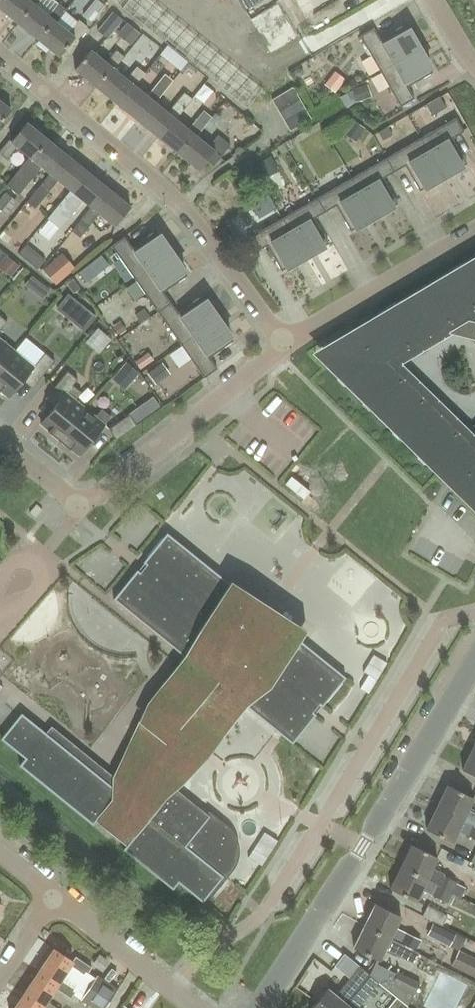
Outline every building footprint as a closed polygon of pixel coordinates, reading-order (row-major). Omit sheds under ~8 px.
[(41,0),(3,0),(0,3),(0,8),(17,22),(34,3),(37,5),(41,0)] [(93,21),(106,5),(100,0),(98,0),(85,15),(93,21)] [(122,8),(133,16),(146,0),(129,0),(122,8)] [(133,16),(143,25),(158,6),(151,0),(146,0),(133,16)] [(245,10),(263,0),(239,0),(245,10)] [(255,18),(278,50),(302,33),(279,1),(255,18)] [(49,15),(37,5),(34,3),(17,22),(39,40),(55,20),(58,22),(68,10),(59,3),(49,15)] [(158,6),(143,25),(154,33),(169,14),(158,6)] [(100,30),(109,39),(124,20),(115,12),(100,30)] [(169,14),(154,33),(164,42),(179,22),(169,14)] [(71,33),(58,22),(55,20),(39,40),(59,57),(76,37),(78,39),(88,27),(81,20),(71,33)] [(179,22),(164,42),(175,50),(190,31),(179,22)] [(119,34),(132,45),(142,34),(128,23),(119,34)] [(375,28),(361,36),(381,71),(421,48),(415,38),(414,38),(407,25),(381,40),(375,28)] [(190,31),(175,50),(185,58),(200,39),(190,31)] [(200,39),(185,58),(196,67),(211,47),(200,39)] [(211,47),(196,67),(206,75),(221,56),(211,47)] [(421,48),(381,71),(401,107),(415,99),(408,87),(434,72),(426,59),(427,59),(421,48)] [(115,69),(125,56),(117,50),(107,62),(91,49),(76,69),(97,86),(112,66),(115,69)] [(221,56),(206,75),(216,83),(232,64),(221,56)] [(232,64),(216,83),(227,92),(242,73),(232,64)] [(127,79),(115,69),(112,66),(97,86),(118,103),(134,84),(135,86),(145,74),(137,67),(127,79)] [(242,73),(227,92),(237,100),(253,81),(242,73)] [(165,90),(173,81),(165,75),(158,84),(165,90)] [(343,83),(333,76),(326,85),(336,92),(343,83)] [(253,81),(237,100),(248,109),(263,89),(253,81)] [(156,102),(165,90),(158,84),(148,96),(135,86),(134,84),(118,103),(137,119),(153,100),(156,102)] [(278,110),(299,98),(292,86),(271,99),(278,110)] [(174,117),(177,119),(186,107),(192,100),(184,94),(168,113),(156,102),(153,100),(137,119),(158,137),(174,117)] [(427,104),(433,115),(446,107),(440,96),(427,104)] [(284,120),(305,107),(299,98),(278,110),(284,120)] [(11,109),(0,100),(0,123),(11,109)] [(305,107),(284,120),(290,130),(311,118),(305,107)] [(195,134),(197,136),(211,118),(203,112),(198,118),(189,129),(177,119),(174,117),(158,137),(179,154),(195,134)] [(456,116),(421,136),(444,176),(454,170),(454,169),(467,161),(452,136),(464,129),(456,116)] [(48,139),(26,121),(11,140),(9,139),(0,150),(0,153),(7,159),(18,146),(30,156),(33,158),(48,139)] [(358,138),(365,129),(355,123),(349,132),(358,138)] [(393,136),(388,128),(379,133),(383,141),(393,136)] [(179,154),(200,171),(208,161),(214,166),(231,146),(218,135),(209,146),(197,136),(195,134),(179,154)] [(421,136),(386,156),(394,170),(405,164),(420,189),(433,181),(434,182),(444,176),(421,136)] [(53,175),(69,156),(48,139),(33,158),(30,156),(20,169),(6,186),(18,196),(43,166),(51,173),(53,175)] [(271,155),(260,161),(268,175),(279,169),(271,155)] [(73,191),(89,172),(69,156),(53,175),(51,173),(40,186),(27,203),(35,209),(59,180),(72,190),(73,191)] [(386,156),(352,176),(375,216),(386,210),(385,209),(398,202),(383,176),(394,170),(386,156)] [(93,208),(109,189),(89,172),(73,191),(72,190),(48,219),(60,230),(84,200),(92,206),(93,208)] [(352,176),(317,196),(325,210),(336,204),(351,229),(364,221),(365,222),(375,216),(352,176)] [(41,209),(50,216),(70,190),(61,183),(41,209)] [(79,239),(90,227),(101,214),(115,226),(131,207),(109,189),(93,208),(92,206),(81,219),(71,231),(79,239)] [(9,214),(19,202),(6,192),(0,200),(0,207),(9,214)] [(258,215),(274,205),(269,195),(252,205),(258,215)] [(317,196),(283,216),(306,257),(317,251),(316,249),(329,242),(314,217),(325,210),(317,196)] [(283,216),(248,237),(256,251),(267,244),(282,269),(295,262),(296,263),(306,257),(283,216)] [(125,235),(112,245),(135,278),(173,251),(166,241),(165,242),(156,230),(133,246),(125,235)] [(173,251),(135,278),(158,310),(171,301),(164,291),(188,274),(179,262),(180,261),(173,251)] [(45,269),(58,285),(76,269),(63,254),(45,269)] [(18,266),(8,258),(2,265),(12,273),(18,266)] [(443,284),(462,316),(474,309),(474,265),(443,284)] [(32,274),(25,283),(33,290),(40,281),(32,274)] [(443,284),(410,304),(429,336),(462,316),(443,284)] [(58,306),(87,329),(100,313),(71,291),(58,306)] [(171,301),(158,310),(182,343),(219,316),(212,306),(211,307),(202,295),(179,312),(171,301)] [(410,304),(376,323),(396,356),(429,336),(410,304)] [(149,317),(145,310),(137,316),(142,323),(149,317)] [(219,316),(182,343),(205,376),(218,367),(210,356),(234,339),(225,327),(226,326),(219,316)] [(467,321),(450,332),(449,333),(474,340),(474,323),(467,321)] [(126,330),(120,323),(115,327),(120,335),(126,330)] [(18,347),(0,332),(0,369),(18,347)] [(358,334),(331,362),(359,389),(386,361),(358,334)] [(0,369),(0,391),(1,390),(10,397),(30,372),(40,380),(56,360),(46,352),(37,362),(18,347),(0,369)] [(127,361),(118,372),(130,382),(139,371),(127,361)] [(386,361),(359,389),(387,416),(414,389),(386,361)] [(160,364),(149,372),(157,382),(167,375),(160,364)] [(62,398),(42,423),(50,430),(49,431),(60,440),(86,407),(76,399),(82,392),(73,384),(78,378),(68,370),(52,390),(62,398)] [(414,389),(387,416),(415,443),(441,416),(414,389)] [(86,407),(60,440),(71,448),(72,448),(80,454),(112,415),(103,408),(97,416),(86,407)] [(130,413),(110,428),(117,438),(138,424),(130,413)] [(441,416),(415,443),(443,470),(469,443),(441,416)] [(458,485),(474,495),(474,455),(458,485)] [(202,902),(209,893),(212,894),(223,882),(222,878),(229,868),(231,865),(233,861),(235,853),(235,845),(232,838),(230,835),(228,831),(225,829),(213,819),(177,789),(247,706),(293,743),(316,714),(312,711),(319,703),(322,706),(346,677),(168,533),(144,562),(148,565),(142,573),(138,570),(114,599),(185,656),(113,776),(52,726),(47,733),(22,713),(2,738),(26,758),(20,765),(93,825),(96,821),(126,846),(123,849),(172,889),(178,882),(202,902)] [(360,689),(369,694),(388,663),(374,655),(364,672),(369,675),(360,689)] [(473,747),(463,770),(474,776),(474,748),(473,747)] [(437,807),(474,825),(474,813),(468,809),(474,798),(448,786),(437,807)] [(437,807),(426,830),(452,843),(457,831),(469,837),(474,825),(437,807)] [(263,866),(279,841),(265,832),(249,858),(263,866)] [(412,844),(401,867),(438,885),(440,885),(444,876),(431,870),(438,856),(412,844)] [(401,867),(390,889),(416,901),(421,890),(433,896),(438,885),(401,867)] [(444,876),(440,885),(452,892),(457,883),(444,876)] [(438,885),(433,896),(447,903),(452,893),(452,892),(440,885),(438,885)] [(376,904),(365,925),(402,944),(407,934),(395,928),(401,917),(376,904)] [(422,916),(442,926),(447,915),(427,905),(422,916)] [(426,936),(447,947),(454,934),(433,923),(426,936)] [(365,925),(354,949),(379,961),(384,951),(395,957),(396,956),(413,964),(419,953),(416,952),(416,951),(402,944),(365,925)] [(407,934),(402,944),(416,951),(421,941),(407,934)] [(55,948),(40,970),(59,983),(62,978),(71,965),(86,975),(92,966),(76,956),(73,960),(55,948)] [(474,978),(474,958),(458,950),(450,965),(474,978)] [(377,961),(369,975),(370,976),(379,983),(407,1006),(419,985),(397,972),(395,975),(377,965),(379,962),(377,961)] [(40,970),(25,992),(44,1004),(46,1001),(56,987),(71,997),(77,988),(62,978),(59,983),(40,970)] [(314,972),(303,980),(314,996),(325,987),(314,972)] [(363,983),(354,976),(344,987),(343,986),(335,996),(327,989),(311,1007),(343,1007),(363,983)] [(379,983),(370,976),(363,983),(343,1007),(358,1007),(379,983)] [(114,993),(95,979),(82,998),(98,1007),(104,1007),(114,993)] [(46,1001),(44,1004),(25,992),(14,1007),(57,1007),(46,1001)]
